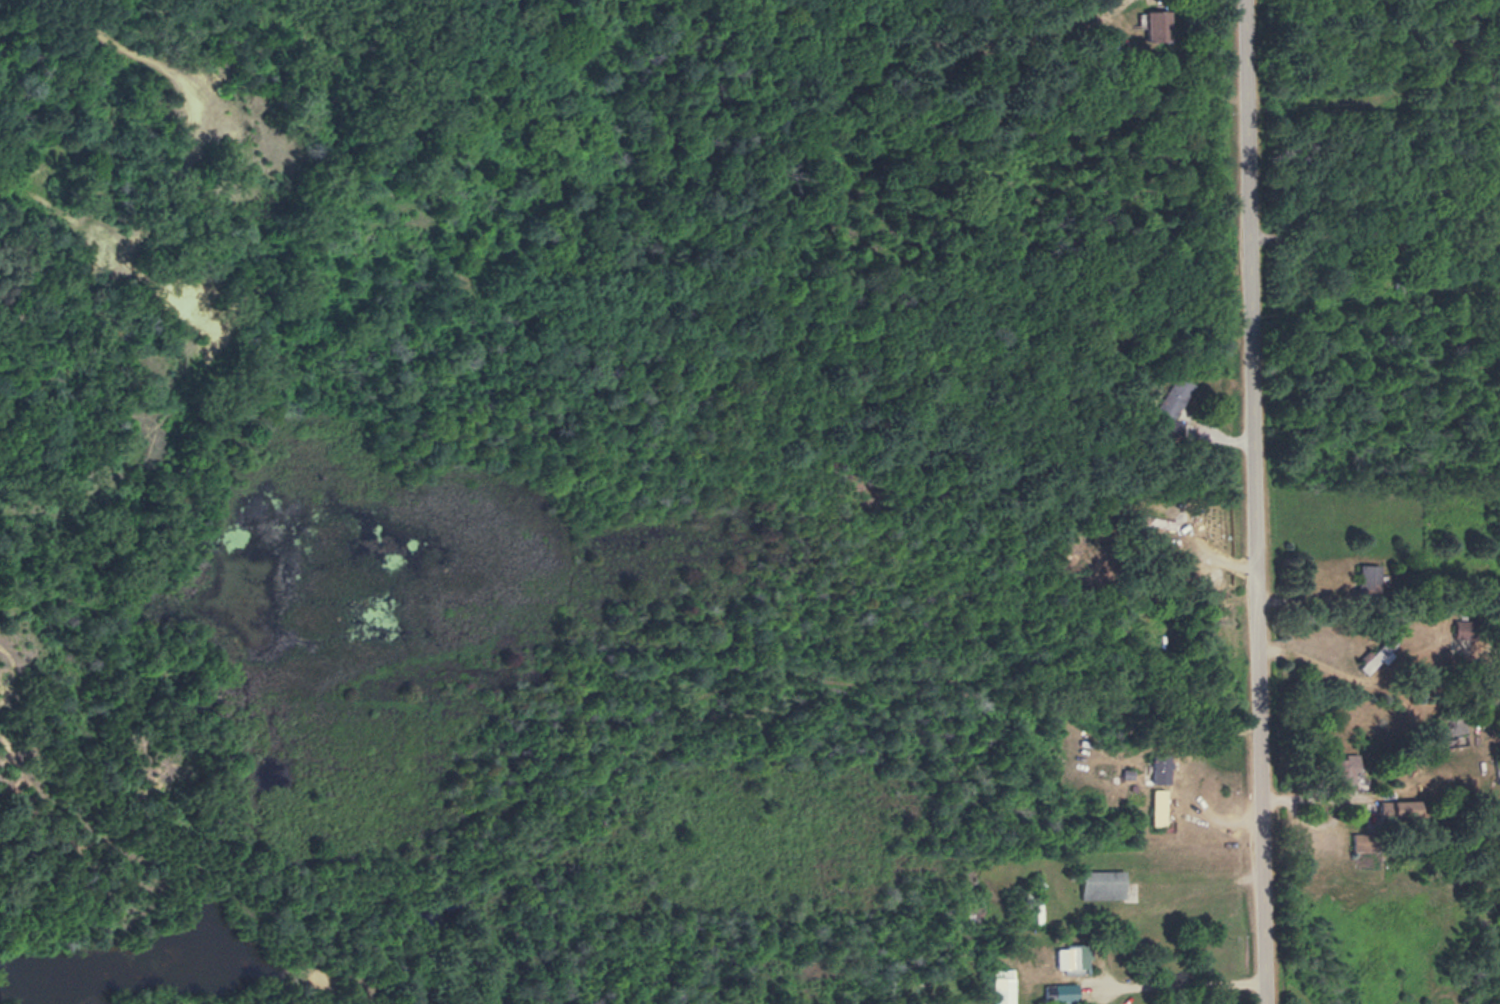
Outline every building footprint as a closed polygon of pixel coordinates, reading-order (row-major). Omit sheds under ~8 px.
[(1379,647),(1354,648),(1355,673),(1380,672),(1379,647)] [(1160,752),(1143,752),(1143,782),(1160,782),(1160,752)] [(1156,788),(1143,788),(1143,825),(1156,825),(1156,788)] [(1118,899),(1118,870),(1074,870),(1074,899),(1118,899)] [(1049,948),(1049,968),(1065,968),(1065,948),(1049,948)] [(1008,968),(987,968),(987,1003),(1008,1003),(1008,968)] [(1072,983),(1045,983),(1045,1002),(1072,1002),(1072,983)]
